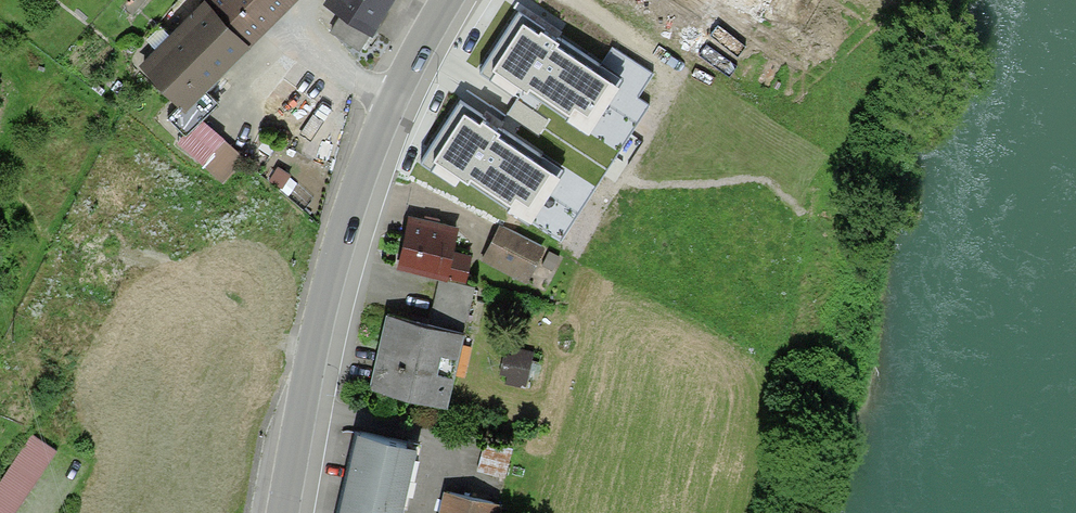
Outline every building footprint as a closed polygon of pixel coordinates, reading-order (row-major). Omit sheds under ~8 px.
[(245,31),(214,0),(195,0),(159,34),(199,75),(245,31)] [(245,31),(277,0),(214,0),(245,31)] [(366,22),(381,0),(336,0),(339,3),(366,22)] [(760,17),(773,0),(743,0),(741,3),(760,17)] [(366,22),(339,3),(328,19),(355,37),(366,22)] [(618,68),(518,3),(482,57),(582,123),(618,68)] [(140,53),(179,94),(199,75),(159,34),(140,53)] [(215,91),(199,75),(179,94),(165,108),(180,124),(215,91)] [(561,160),(461,95),(425,149),(525,215),(561,160)] [(239,149),(216,128),(195,152),(218,172),(239,149)] [(425,221),(411,218),(402,271),(449,279),(450,275),(466,278),(470,255),(452,252),(456,226),(441,224),(441,220),(425,218),(425,221)] [(542,247),(502,227),(485,260),(525,281),(542,247)] [(429,325),(461,333),(472,287),(440,279),(429,325)] [(461,333),(429,325),(386,315),(369,386),(447,405),(465,334),(461,333)] [(532,343),(509,338),(500,377),(524,382),(532,343)] [(32,432),(0,482),(0,512),(14,512),(56,448),(32,432)] [(357,432),(340,512),(398,512),(413,444),(357,432)] [(513,448),(486,442),(479,473),(506,479),(513,448)] [(448,492),(443,512),(493,512),(495,504),(448,492)]
